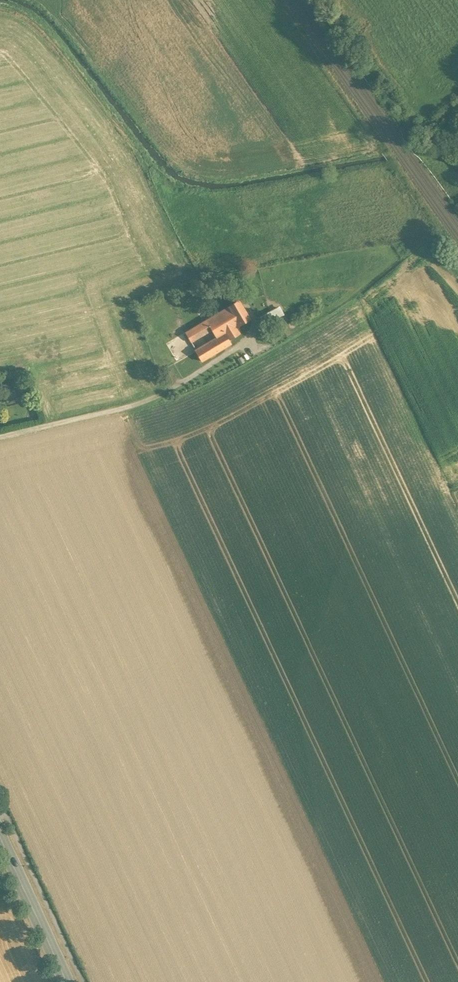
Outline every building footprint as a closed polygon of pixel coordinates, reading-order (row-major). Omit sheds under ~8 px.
[(235,300),(164,343),(176,363),(194,353),(200,364),(229,346),(227,342),(239,335),(236,329),(248,322),(235,300)] [(265,312),(268,320),(283,314),(280,306),(265,312)] [(2,383),(7,400),(16,398),(12,381),(2,383)]
